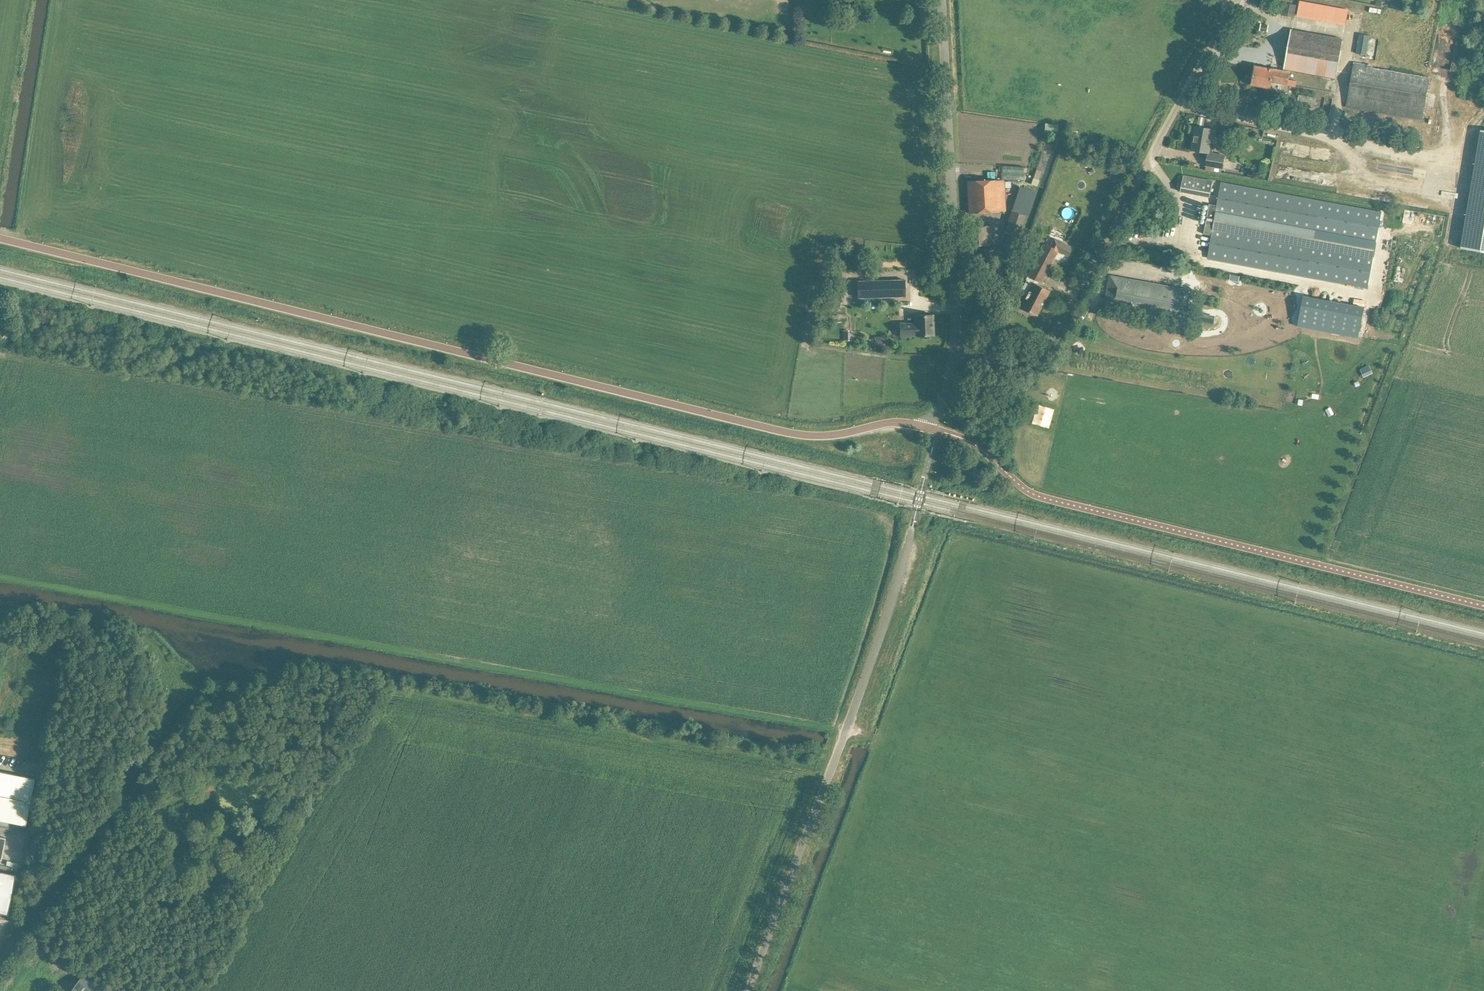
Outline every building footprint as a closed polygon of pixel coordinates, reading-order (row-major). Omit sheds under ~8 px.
[(1295,17),(1345,24),(1348,8),(1298,1),(1295,17)] [(1286,3),(1284,14),(1293,16),(1296,5),(1286,3)] [(1268,31),(1269,25),(1261,24),(1259,31),(1262,31),(1262,34),(1267,35),(1268,31)] [(1284,71),(1274,69),(1272,82),(1291,85),(1295,86),(1296,81),(1289,79),(1290,70),(1335,78),(1343,39),(1291,29),(1284,71)] [(1356,54),(1367,56),(1370,37),(1359,35),(1356,54)] [(1347,108),(1422,120),(1429,79),(1374,69),(1374,67),(1354,64),(1347,108)] [(1272,82),(1274,69),(1255,65),(1251,84),(1271,88),(1272,82)] [(1043,132),(1057,132),(1057,123),(1044,123),(1043,132)] [(1206,165),(1223,168),(1225,155),(1212,153),(1214,146),(1210,146),(1212,137),(1214,137),(1215,129),(1196,126),(1192,150),(1208,153),(1206,165)] [(1483,252),(1483,130),(1481,129),(1461,248),(1483,252)] [(1002,166),(1001,178),(1023,180),(1025,168),(1002,166)] [(1210,197),(1213,181),(1183,175),(1180,191),(1210,197)] [(1031,184),(1037,187),(1039,180),(1033,178),(1031,184)] [(1004,179),(978,180),(968,181),(969,213),(1005,211),(1004,187),(1011,187),(1011,181),(1004,181),(1004,179)] [(1209,204),(1204,234),(1211,235),(1208,258),(1368,286),(1381,211),(1221,182),(1218,198),(1217,205),(1209,204)] [(1011,211),(1004,234),(1018,238),(1025,215),(1028,216),(1036,191),(1019,186),(1011,211)] [(971,245),(986,244),(987,247),(994,246),(993,225),(970,227),(971,245)] [(1000,259),(1013,262),(1019,241),(1006,238),(1000,259)] [(1054,238),(1050,246),(1058,250),(1068,256),(1072,248),(1054,238)] [(1021,293),(1020,292),(1019,293),(1026,296),(1020,307),(1036,315),(1049,291),(1036,284),(1037,281),(1040,283),(1058,250),(1050,246),(1044,243),(1025,279),(1028,280),(1021,293)] [(994,258),(994,248),(984,248),(985,259),(994,258)] [(1185,314),(1184,318),(1189,290),(1111,276),(1106,304),(1127,308),(1127,304),(1185,314)] [(905,280),(857,281),(858,298),(905,296),(905,280)] [(828,289),(826,305),(840,307),(842,291),(828,289)] [(1304,296),(1298,326),(1358,337),(1363,307),(1304,296)] [(1089,309),(1084,307),(1080,315),(1085,318),(1089,309)] [(906,320),(899,320),(900,336),(916,336),(923,336),(933,335),(933,314),(915,315),(915,323),(906,323),(906,320)] [(1081,329),(1075,326),(1073,331),(1079,334),(1081,329)] [(1369,365),(1360,369),(1364,378),(1373,373),(1369,365)] [(31,802),(35,778),(0,771),(0,796),(31,802)] [(0,796),(0,820),(26,825),(31,802),(0,796)] [(12,894),(16,874),(0,871),(0,892),(12,894)] [(0,892),(0,913),(8,915),(12,894),(0,892)] [(83,974),(70,990),(107,990),(83,974)]
